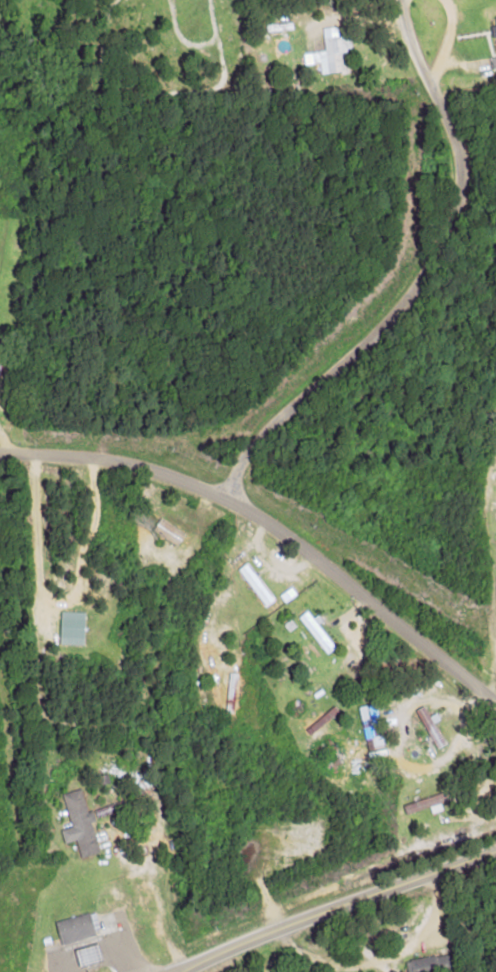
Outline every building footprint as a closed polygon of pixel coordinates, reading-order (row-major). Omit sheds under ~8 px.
[(322,27),(324,50),(311,51),(312,63),(319,63),(320,74),(347,71),(345,48),(350,47),(348,35),(337,36),(335,25),(322,27)] [(177,546),(184,533),(159,518),(152,530),(177,546)] [(265,606),(273,600),(245,563),(237,569),(265,606)] [(59,644),(83,645),(84,611),(60,611),(59,644)] [(377,749),(373,726),(379,725),(375,704),(359,707),(366,751),(377,749)] [(433,723),(435,722),(426,704),(415,710),(435,749),(444,744),(433,723)] [(70,827),(60,830),(63,844),(76,840),(80,858),(98,853),(90,822),(94,821),(92,811),(86,812),(80,789),(61,794),(70,827)] [(402,805),(405,814),(443,802),(440,793),(402,805)] [(60,946),(95,936),(88,913),(54,922),(60,946)] [(452,954),(405,960),(406,971),(446,971),(446,969),(453,967),(452,954)]
